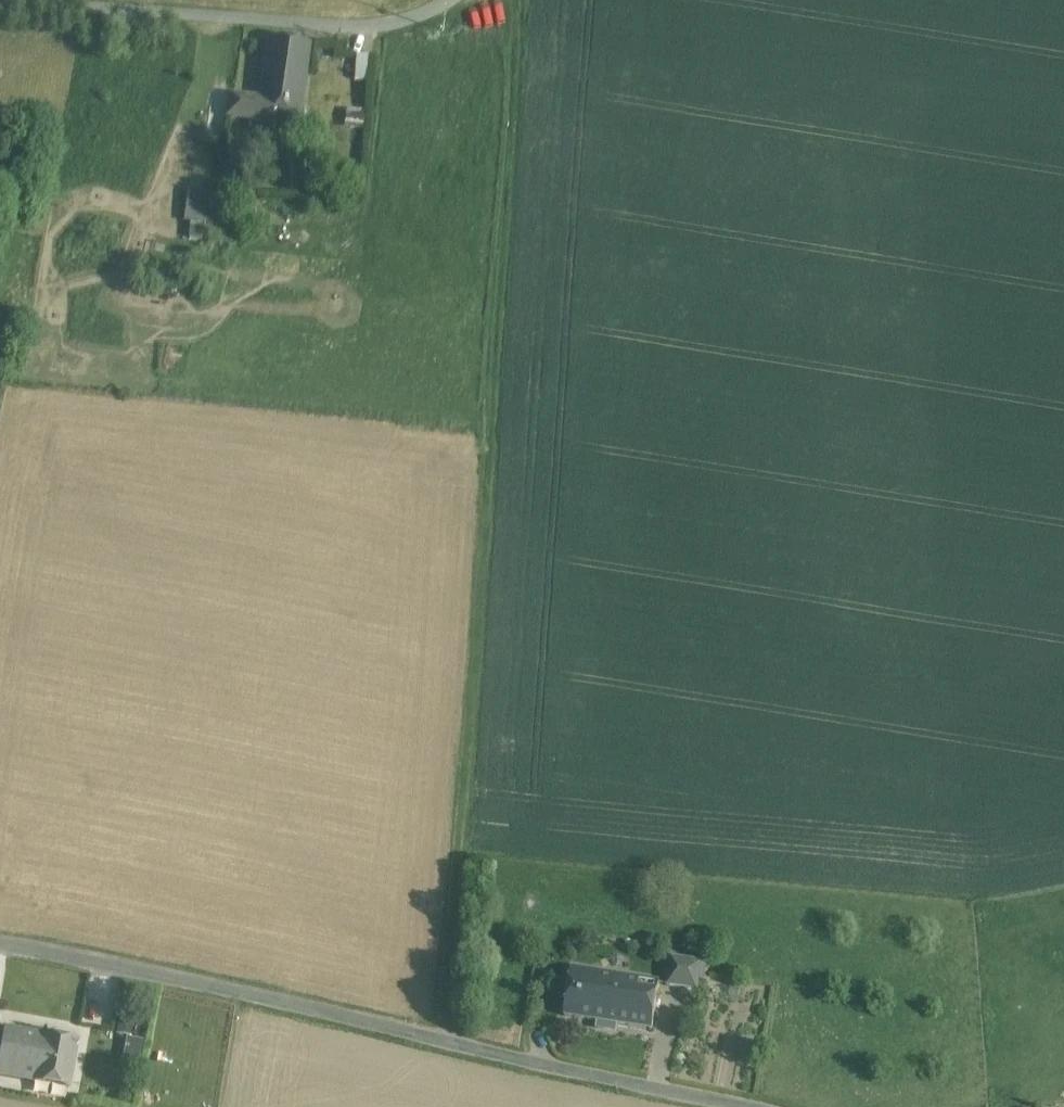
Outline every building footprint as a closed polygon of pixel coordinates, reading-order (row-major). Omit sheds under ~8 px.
[(309,45),(268,39),(260,99),(232,96),(229,115),(298,125),(309,45)] [(334,114),(323,112),(320,132),(332,133),(334,114)] [(229,179),(212,176),(205,227),(222,229),(229,179)] [(702,964),(671,959),(666,987),(697,992),(702,964)] [(659,984),(572,969),(564,1017),(651,1031),(659,984)] [(77,1044),(9,1031),(1,1073),(69,1086),(77,1044)] [(141,1064),(143,1037),(127,1036),(125,1062),(141,1064)]
